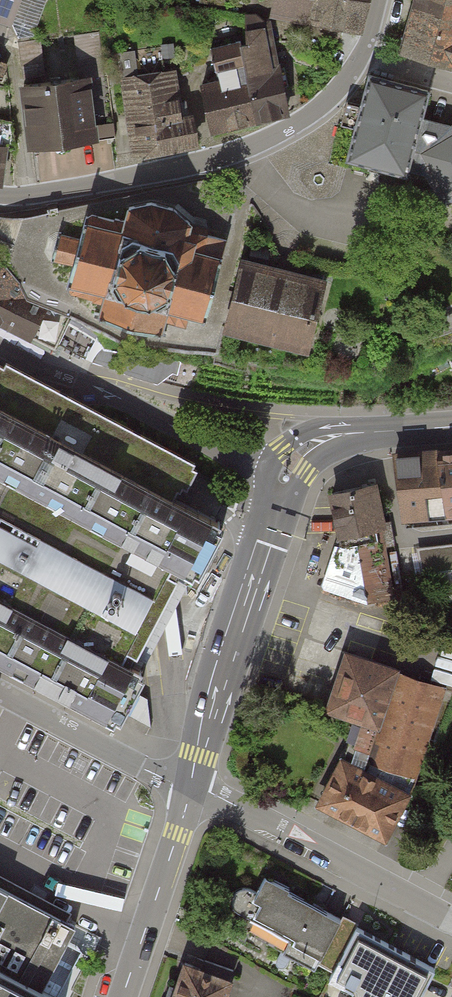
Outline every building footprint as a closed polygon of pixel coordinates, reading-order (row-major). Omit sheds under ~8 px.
[(4,19),(11,0),(0,0),(0,17),(4,19)] [(305,0),(266,0),(264,6),(302,14),(305,0)] [(356,27),(363,0),(305,0),(302,14),(356,27)] [(451,79),(451,0),(416,0),(399,65),(451,79)] [(233,32),(247,120),(286,114),(278,65),(266,67),(260,28),(233,32)] [(200,87),(206,126),(247,120),(236,51),(206,56),(211,85),(200,87)] [(122,77),(129,150),(192,144),(189,117),(180,118),(175,72),(122,77)] [(16,81),(22,146),(92,140),(86,75),(16,81)] [(369,75),(362,105),(348,102),(341,123),(356,127),(347,156),(406,175),(408,169),(426,174),(444,205),(451,200),(451,125),(422,118),(428,92),(369,75)] [(4,146),(15,148),(12,119),(0,116),(0,183),(4,146)] [(115,219),(93,213),(88,215),(86,214),(79,237),(61,232),(62,230),(59,230),(51,259),(54,260),(54,258),(72,263),(66,286),(69,287),(70,290),(93,297),(92,299),(103,302),(100,313),(94,311),(93,315),(166,334),(166,331),(161,329),(164,318),(175,321),(178,310),(202,318),(201,323),(204,324),(227,239),(189,229),(191,223),(173,208),(151,202),(129,206),(125,219),(115,217),(115,219)] [(243,262),(227,331),(301,348),(317,279),(243,262)] [(53,349),(71,318),(18,295),(15,278),(0,264),(0,321),(53,349)] [(116,726),(145,671),(129,662),(176,574),(195,584),(226,526),(181,503),(189,488),(199,468),(91,411),(3,364),(0,369),(0,665),(116,726)] [(441,457),(446,514),(451,514),(451,456),(441,457)] [(446,514),(441,457),(401,461),(406,518),(446,514)] [(390,595),(377,484),(330,490),(337,544),(359,541),(366,598),(390,595)] [(351,756),(416,777),(445,688),(396,672),(398,666),(348,650),(328,711),(362,722),(351,756)] [(320,802),(387,836),(410,792),(343,757),(320,802)] [(335,969),(356,930),(265,881),(258,894),(245,887),(237,888),(231,895),(229,903),(234,908),(251,918),(245,930),(275,947),(279,939),(288,944),(285,950),(316,967),(320,961),(335,969)] [(99,937),(0,885),(0,996),(68,996),(99,937)] [(435,973),(356,930),(335,969),(332,976),(361,991),(358,996),(422,996),(435,973)] [(235,970),(204,959),(202,966),(185,960),(173,996),(226,996),(235,970)]
